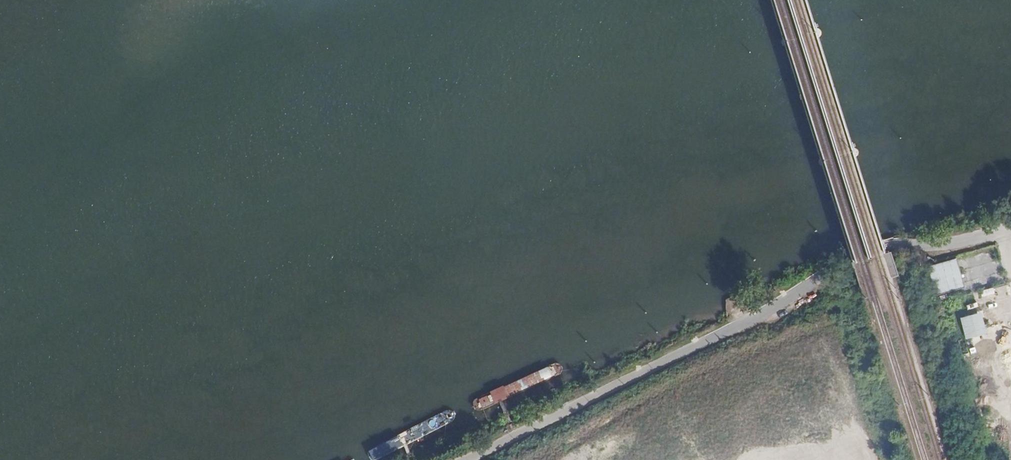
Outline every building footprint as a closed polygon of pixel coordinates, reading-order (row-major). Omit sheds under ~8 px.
[(965,288),(958,260),(929,267),(936,295),(965,288)] [(968,328),(976,363),(992,359),(987,339),(997,337),(1001,354),(1010,352),(1010,318),(968,328)]
